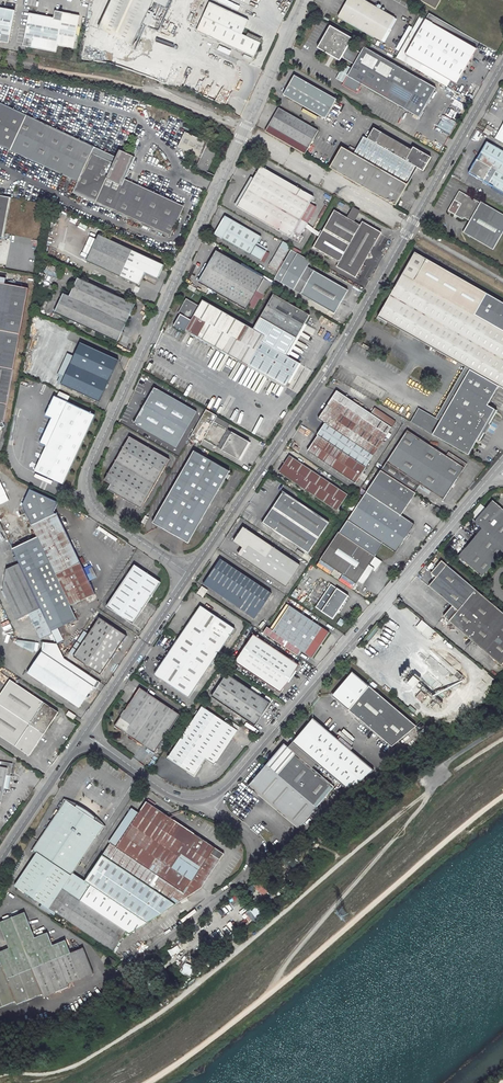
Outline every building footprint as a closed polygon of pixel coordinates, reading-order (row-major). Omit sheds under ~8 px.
[(99,29),(133,45),(154,0),(113,0),(99,29)] [(337,17),(381,42),(394,18),(362,0),(347,0),(337,17)] [(433,8),(438,0),(419,0),(433,8)] [(242,34),(248,20),(210,2),(197,31),(255,57),(261,43),(247,36),(242,34)] [(0,9),(0,43),(7,44),(7,41),(10,41),(16,11),(0,9)] [(27,47),(57,53),(58,46),(74,49),(81,16),(59,12),(59,15),(56,15),(55,19),(30,14),(25,44),(28,45),(27,47)] [(469,46),(428,22),(408,57),(449,81),(453,74),(459,78),(472,55),(465,52),(469,46)] [(355,66),(343,87),(358,95),(363,86),(420,119),(437,89),(422,81),(365,49),(362,54),(350,48),(353,43),(332,31),(322,50),(340,60),(341,58),(355,66)] [(247,36),(261,43),(265,45),(267,41),(248,33),(247,36)] [(465,52),(472,55),(476,49),(469,46),(465,52)] [(258,70),(241,62),(239,65),(238,68),(241,70),(241,69),(255,76),(258,70)] [(449,81),(455,84),(459,78),(453,74),(449,81)] [(336,99),(293,77),(283,96),(325,119),(336,99)] [(0,100),(0,107),(92,150),(90,153),(113,164),(117,154),(0,100)] [(136,189),(134,193),(120,186),(134,158),(119,151),(113,164),(90,153),(92,150),(0,107),(0,144),(76,180),(71,191),(168,236),(181,210),(136,189)] [(278,108),(264,132),(304,155),(318,131),(278,108)] [(438,127),(449,132),(453,125),(442,120),(438,127)] [(494,138),(502,143),(502,123),(494,138)] [(362,137),(355,150),(349,147),(347,151),(335,172),(395,206),(416,168),(423,171),(430,157),(412,147),(412,148),(410,147),(409,149),(410,150),(409,152),(380,135),(381,133),(373,129),(366,140),(362,137)] [(201,159),(197,168),(208,173),(217,153),(207,148),(209,144),(186,133),(179,147),(201,159)] [(380,135),(409,152),(410,150),(409,149),(381,133),(380,135)] [(487,142),(469,173),(500,191),(499,193),(502,195),(502,151),(487,142)] [(0,144),(0,151),(74,186),(76,180),(0,144)] [(341,147),(329,168),(335,172),(347,151),(341,147)] [(261,166),(237,207),(296,241),(300,234),(295,231),(302,219),(314,197),(261,166)] [(184,204),(125,176),(120,186),(134,193),(136,189),(181,210),(184,204)] [(167,239),(168,236),(71,191),(70,193),(167,239)] [(480,202),(479,204),(458,192),(457,191),(446,211),(453,215),(456,217),(461,220),(463,217),(469,220),(462,232),(493,250),(502,232),(502,215),(480,202)] [(5,238),(11,197),(0,195),(0,237),(5,238)] [(354,278),(381,233),(361,222),(359,225),(333,210),(311,249),(337,264),(335,267),(354,278)] [(223,215),(213,233),(260,260),(265,251),(255,245),(260,236),(253,232),(251,234),(246,231),(247,229),(223,215)] [(295,231),(300,234),(308,222),(302,219),(295,231)] [(168,268),(104,236),(91,263),(143,288),(149,276),(162,281),(168,268)] [(268,265),(277,270),(290,245),(281,241),(268,265)] [(347,290),(306,267),(309,261),(290,251),(274,279),(333,314),(347,290)] [(475,313),(487,292),(416,251),(379,317),(463,365),(502,388),(502,329),(475,313)] [(215,252),(197,283),(246,312),(264,281),(215,252)] [(54,276),(57,269),(47,264),(43,272),(54,276)] [(122,340),(140,303),(83,277),(75,295),(68,292),(59,310),(122,340)] [(4,418),(29,288),(0,283),(0,423),(4,421),(4,418)] [(274,295),(256,324),(252,330),(202,301),(198,307),(186,300),(177,314),(179,315),(172,327),(183,333),(185,331),(284,389),(298,364),(285,356),(310,315),(274,295)] [(85,341),(66,382),(104,399),(123,358),(85,341)] [(499,386),(463,365),(434,415),(426,429),(468,454),(477,439),(480,440),(497,410),(488,405),(499,386)] [(200,412),(157,388),(137,424),(180,447),(200,412)] [(325,423),(373,455),(396,421),(375,407),(371,414),(337,391),(319,418),(325,423)] [(58,395),(49,413),(56,417),(44,442),(50,445),(39,469),(68,482),(100,414),(58,395)] [(426,429),(434,415),(412,403),(404,417),(426,429)] [(189,439),(200,446),(203,440),(216,448),(239,460),(249,443),(226,430),(213,422),(217,416),(206,409),(189,439)] [(230,424),(217,416),(213,422),(226,430),(230,424)] [(373,455),(325,423),(322,428),(370,461),(373,455)] [(308,451),(355,483),(370,461),(322,428),(318,434),(318,435),(308,451)] [(447,455),(408,430),(387,461),(382,469),(415,491),(415,492),(421,484),(444,499),(467,464),(449,452),(447,455)] [(115,486),(112,491),(145,509),(173,459),(134,438),(109,482),(115,486)] [(202,447),(213,454),(216,448),(203,440),(200,446),(202,447)] [(188,542),(226,479),(231,471),(231,470),(195,449),(153,522),(188,542)] [(290,456),(280,472),(336,510),(347,494),(290,456)] [(396,552),(414,524),(400,514),(415,491),(382,469),(344,525),(379,549),(383,543),(396,552)] [(237,474),(231,471),(226,479),(231,483),(237,474)] [(19,563),(51,631),(57,628),(70,622),(71,625),(77,621),(70,606),(95,594),(56,514),(55,514),(54,512),(58,503),(30,490),(22,506),(37,538),(12,549),(19,563)] [(262,523),(308,554),(330,522),(283,491),(262,523)] [(476,520),(483,527),(460,555),(483,575),(502,552),(502,507),(494,499),(476,520)] [(357,504),(353,501),(349,508),(352,510),(357,504)] [(147,512),(142,519),(146,522),(151,514),(147,512)] [(338,532),(320,559),(356,583),(379,549),(344,525),(339,532),(338,532)] [(239,553),(287,585),(301,564),(245,527),(236,542),(243,547),(239,553)] [(245,575),(221,560),(205,583),(218,591),(217,593),(255,619),(272,594),(245,575)] [(441,561),(430,573),(435,578),(428,586),(452,606),(443,616),(469,637),(501,665),(502,662),(502,612),(441,561)] [(19,563),(7,569),(3,589),(17,619),(29,614),(41,639),(52,633),(51,631),(19,563)] [(135,566),(107,608),(133,625),(162,584),(135,566)] [(349,595),(331,584),(316,607),(334,618),(349,595)] [(199,590),(197,594),(203,598),(206,594),(199,590)] [(202,606),(156,674),(190,697),(236,629),(202,606)] [(272,632),(266,628),(263,632),(298,655),(300,651),(312,659),(329,633),(289,607),(272,632)] [(85,640),(74,657),(101,675),(127,637),(99,618),(85,640)] [(421,621),(416,627),(428,637),(433,631),(421,621)] [(57,628),(51,631),(52,633),(57,644),(63,641),(57,628)] [(300,666),(254,635),(236,661),(282,693),(300,666)] [(74,657),(85,640),(80,637),(69,653),(74,657)] [(43,644),(42,652),(28,674),(80,708),(86,700),(92,698),(102,683),(64,659),(65,645),(43,644)] [(449,689),(461,675),(434,652),(431,655),(429,654),(420,646),(414,654),(434,670),(431,674),(449,689)] [(457,668),(460,664),(446,654),(443,658),(457,668)] [(416,726),(351,672),(336,690),(337,691),(337,692),(334,694),(335,697),(338,700),(337,701),(391,746),(416,726)] [(0,693),(0,734),(31,753),(58,709),(9,678),(8,680),(6,679),(7,677),(0,673),(0,683),(3,684),(4,682),(6,683),(0,693)] [(228,674),(212,696),(256,725),(271,703),(228,674)] [(488,674),(477,685),(483,691),(494,680),(488,674)] [(419,681),(413,676),(409,681),(415,686),(419,681)] [(421,690),(439,705),(442,702),(424,687),(421,690)] [(141,688),(116,725),(155,752),(181,714),(141,688)] [(415,697),(420,702),(426,695),(421,691),(415,697)] [(172,753),(168,759),(195,777),(207,759),(216,765),(238,731),(203,707),(174,750),(172,753)] [(69,711),(66,715),(74,720),(77,716),(69,711)] [(315,762),(349,790),(373,770),(318,724),(317,725),(314,722),(311,722),(308,725),(307,724),(292,742),(315,762)] [(315,762),(292,742),(288,748),(311,767),(315,762)] [(265,766),(316,808),(334,787),(311,767),(288,748),(284,744),(265,766)] [(13,762),(0,760),(0,812),(5,787),(10,788),(12,775),(11,774),(13,762)] [(316,808),(265,766),(248,787),(298,829),(316,808)] [(135,794),(131,800),(135,803),(139,797),(135,794)] [(74,872),(105,824),(100,821),(99,822),(95,819),(97,816),(86,808),(85,807),(83,806),(82,806),(78,803),(76,806),(71,803),(72,802),(67,799),(32,850),(37,853),(16,885),(50,907),(74,872)] [(56,912),(114,951),(127,931),(130,933),(170,908),(201,888),(224,855),(146,801),(139,812),(132,808),(109,842),(110,843),(86,880),(75,896),(69,892),(56,912)] [(80,876),(74,872),(50,907),(56,912),(69,892),(80,876)] [(75,896),(86,880),(80,876),(69,892),(75,896)] [(251,885),(262,896),(270,887),(260,877),(251,885)] [(255,904),(246,912),(253,922),(263,914),(255,904)] [(7,1004),(14,1001),(16,1004),(41,994),(42,996),(68,986),(67,984),(92,974),(82,947),(69,952),(64,940),(52,944),(47,932),(34,937),(24,911),(0,920),(0,924),(8,946),(0,949),(0,963),(0,964),(0,1006),(7,1004)] [(227,936),(232,933),(230,931),(236,926),(232,920),(221,928),(227,936)] [(109,956),(105,961),(113,965),(116,961),(109,956)]
